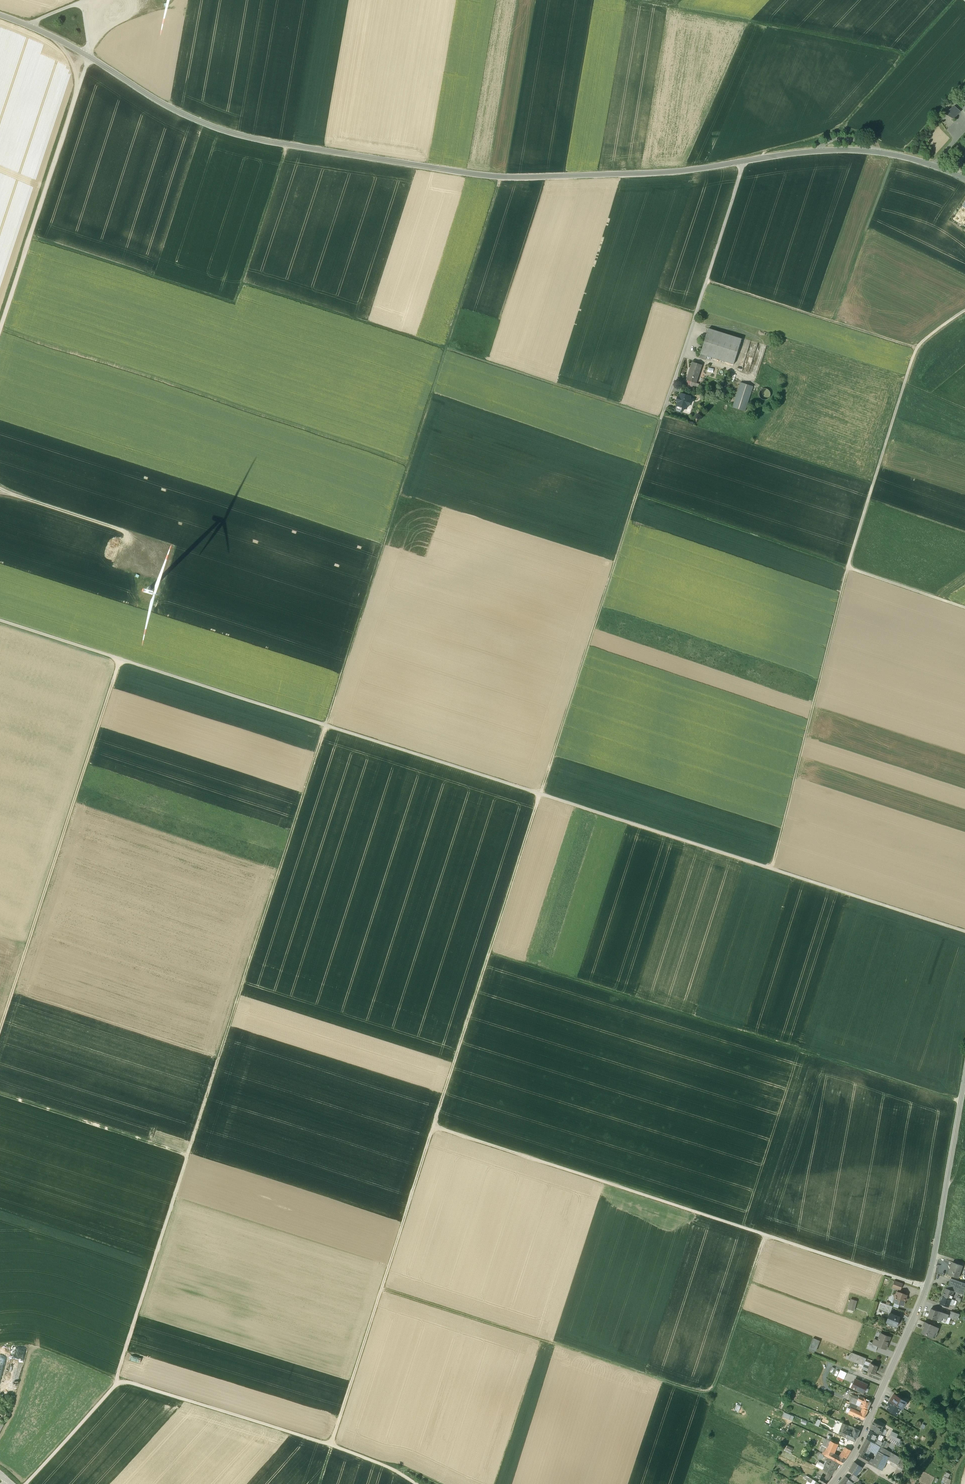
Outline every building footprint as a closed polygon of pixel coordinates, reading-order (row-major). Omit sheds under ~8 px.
[(954,119),(961,111),(955,106),(945,113),(954,119)] [(742,339),(708,329),(701,354),(699,358),(704,359),(705,355),(734,364),(742,339)] [(702,365),(692,362),(687,380),(691,382),(696,383),(698,379),(697,379),(702,365)] [(753,386),(741,383),(733,407),(745,411),(753,386)] [(770,396),(771,394),(770,392),(769,390),(767,389),(765,389),(763,389),(761,390),(760,392),(759,394),(760,396),(761,398),(763,399),(765,400),(767,399),(769,398),(770,396)] [(690,397),(681,393),(677,405),(677,406),(683,408),(687,409),(688,405),(690,405),(691,401),(689,401),(690,397)] [(172,1145),(183,1149),(186,1142),(175,1138),(172,1145)] [(186,1185),(184,1194),(207,1200),(209,1192),(186,1185)] [(962,1265),(953,1262),(951,1268),(950,1267),(948,1274),(958,1278),(960,1272),(962,1265)] [(951,1278),(950,1282),(956,1283),(964,1287),(964,1283),(951,1278)] [(902,1284),(895,1281),(893,1287),(900,1290),(902,1284)] [(956,1283),(955,1287),(954,1291),(963,1294),(964,1288),(964,1287),(956,1283)] [(948,1289),(945,1288),(942,1296),(951,1298),(954,1291),(948,1289)] [(963,1294),(954,1291),(951,1298),(957,1300),(960,1301),(963,1294)] [(907,1295),(897,1292),(896,1294),(894,1295),(896,1299),(895,1302),(899,1304),(900,1303),(904,1305),(905,1300),(907,1299),(906,1297),(907,1295)] [(951,1298),(942,1296),(940,1304),(944,1305),(946,1306),(949,1306),(949,1304),(951,1298)] [(848,1308),(855,1310),(858,1300),(851,1298),(848,1308)] [(890,1313),(892,1314),(895,1307),(882,1302),(879,1310),(890,1314),(890,1313)] [(937,1311),(931,1309),(928,1317),(936,1319),(938,1311),(937,1311)] [(948,1314),(938,1311),(936,1319),(946,1323),(948,1316),(948,1314)] [(959,1314),(951,1311),(949,1317),(950,1317),(957,1320),(958,1317),(959,1317),(959,1316),(959,1314)] [(892,1314),(890,1313),(890,1314),(887,1322),(887,1321),(896,1325),(896,1326),(900,1317),(899,1316),(899,1317),(892,1314)] [(938,1328),(930,1324),(925,1322),(923,1326),(925,1326),(922,1333),(932,1337),(935,1338),(937,1333),(936,1332),(938,1328)] [(890,1337),(881,1333),(878,1340),(876,1344),(876,1345),(878,1345),(886,1349),(890,1337)] [(809,1350),(815,1352),(820,1339),(813,1337),(809,1350)] [(870,1342),(867,1348),(875,1351),(878,1345),(876,1345),(876,1344),(872,1343),(870,1342)] [(862,1359),(849,1354),(847,1358),(860,1364),(862,1359)] [(877,1366),(871,1363),(869,1366),(868,1371),(875,1374),(877,1370),(876,1370),(877,1366)] [(860,1382),(855,1379),(852,1387),(854,1388),(853,1388),(854,1389),(854,1388),(864,1393),(866,1388),(865,1387),(865,1386),(859,1383),(860,1382)] [(859,1397),(852,1394),(849,1402),(851,1403),(857,1405),(860,1406),(862,1402),(857,1400),(859,1397)] [(905,1401),(896,1395),(893,1399),(891,1398),(890,1401),(900,1408),(902,1409),(906,1403),(905,1401)] [(872,1401),(859,1396),(859,1397),(857,1400),(862,1402),(860,1406),(863,1407),(868,1410),(869,1406),(870,1406),(871,1404),(870,1404),(872,1401)] [(900,1408),(890,1401),(888,1404),(890,1405),(887,1409),(896,1414),(900,1408)] [(861,1412),(855,1409),(856,1408),(852,1406),(850,1405),(849,1408),(850,1408),(848,1413),(854,1416),(855,1415),(864,1419),(868,1410),(863,1407),(861,1412)] [(795,1416),(784,1411),(782,1417),(792,1421),(795,1416)] [(833,1430),(838,1433),(843,1422),(837,1420),(833,1430)] [(843,1422),(838,1433),(846,1436),(848,1431),(845,1429),(847,1424),(843,1422)] [(882,1426),(872,1422),(869,1429),(870,1429),(874,1431),(879,1434),(882,1426)] [(852,1432),(848,1430),(848,1431),(846,1436),(855,1440),(860,1430),(854,1427),(852,1432)] [(846,1447),(851,1449),(854,1442),(842,1436),(838,1443),(846,1447)] [(866,1437),(859,1452),(860,1452),(866,1455),(869,1449),(876,1453),(880,1446),(866,1437)] [(826,1438),(825,1438),(822,1445),(825,1446),(827,1447),(830,1440),(826,1438)] [(830,1440),(827,1447),(825,1446),(822,1453),(828,1456),(830,1452),(833,1453),(838,1443),(834,1442),(832,1441),(830,1440)] [(787,1445),(784,1444),(782,1447),(785,1449),(785,1450),(791,1453),(794,1447),(787,1444),(787,1445)] [(885,1449),(880,1446),(876,1453),(873,1459),(871,1464),(882,1470),(886,1462),(891,1452),(885,1449)] [(851,1449),(846,1447),(842,1453),(847,1456),(851,1449)] [(860,1452),(857,1457),(867,1462),(870,1458),(866,1455),(860,1452)] [(896,1455),(891,1452),(886,1462),(897,1468),(898,1466),(899,1464),(899,1462),(896,1464),(892,1461),(896,1455)] [(840,1457),(833,1453),(831,1457),(839,1462),(842,1463),(844,1459),(847,1456),(842,1453),(840,1457)] [(896,1455),(892,1461),(896,1464),(899,1462),(901,1458),(896,1455)] [(831,1457),(829,1457),(825,1465),(823,1469),(832,1473),(833,1472),(832,1471),(833,1469),(834,1469),(839,1462),(831,1457)] [(854,1461),(849,1469),(856,1474),(857,1474),(856,1473),(858,1470),(859,1471),(862,1466),(854,1461)] [(902,1468),(898,1466),(897,1468),(894,1475),(900,1477),(904,1469),(902,1468)] [(819,1467),(813,1478),(816,1480),(818,1481),(821,1475),(823,1472),(824,1469),(823,1469),(819,1467)] [(946,1472),(942,1481),(948,1483),(949,1483),(951,1480),(948,1479),(950,1474),(946,1472)] [(852,1473),(849,1478),(853,1482),(858,1477),(852,1473)] [(821,1475),(818,1481),(823,1483),(826,1483),(830,1476),(826,1474),(825,1477),(821,1475)] [(838,1483),(839,1483),(845,1483),(847,1482),(850,1483),(851,1483),(853,1482),(849,1478),(845,1475),(838,1483)]
